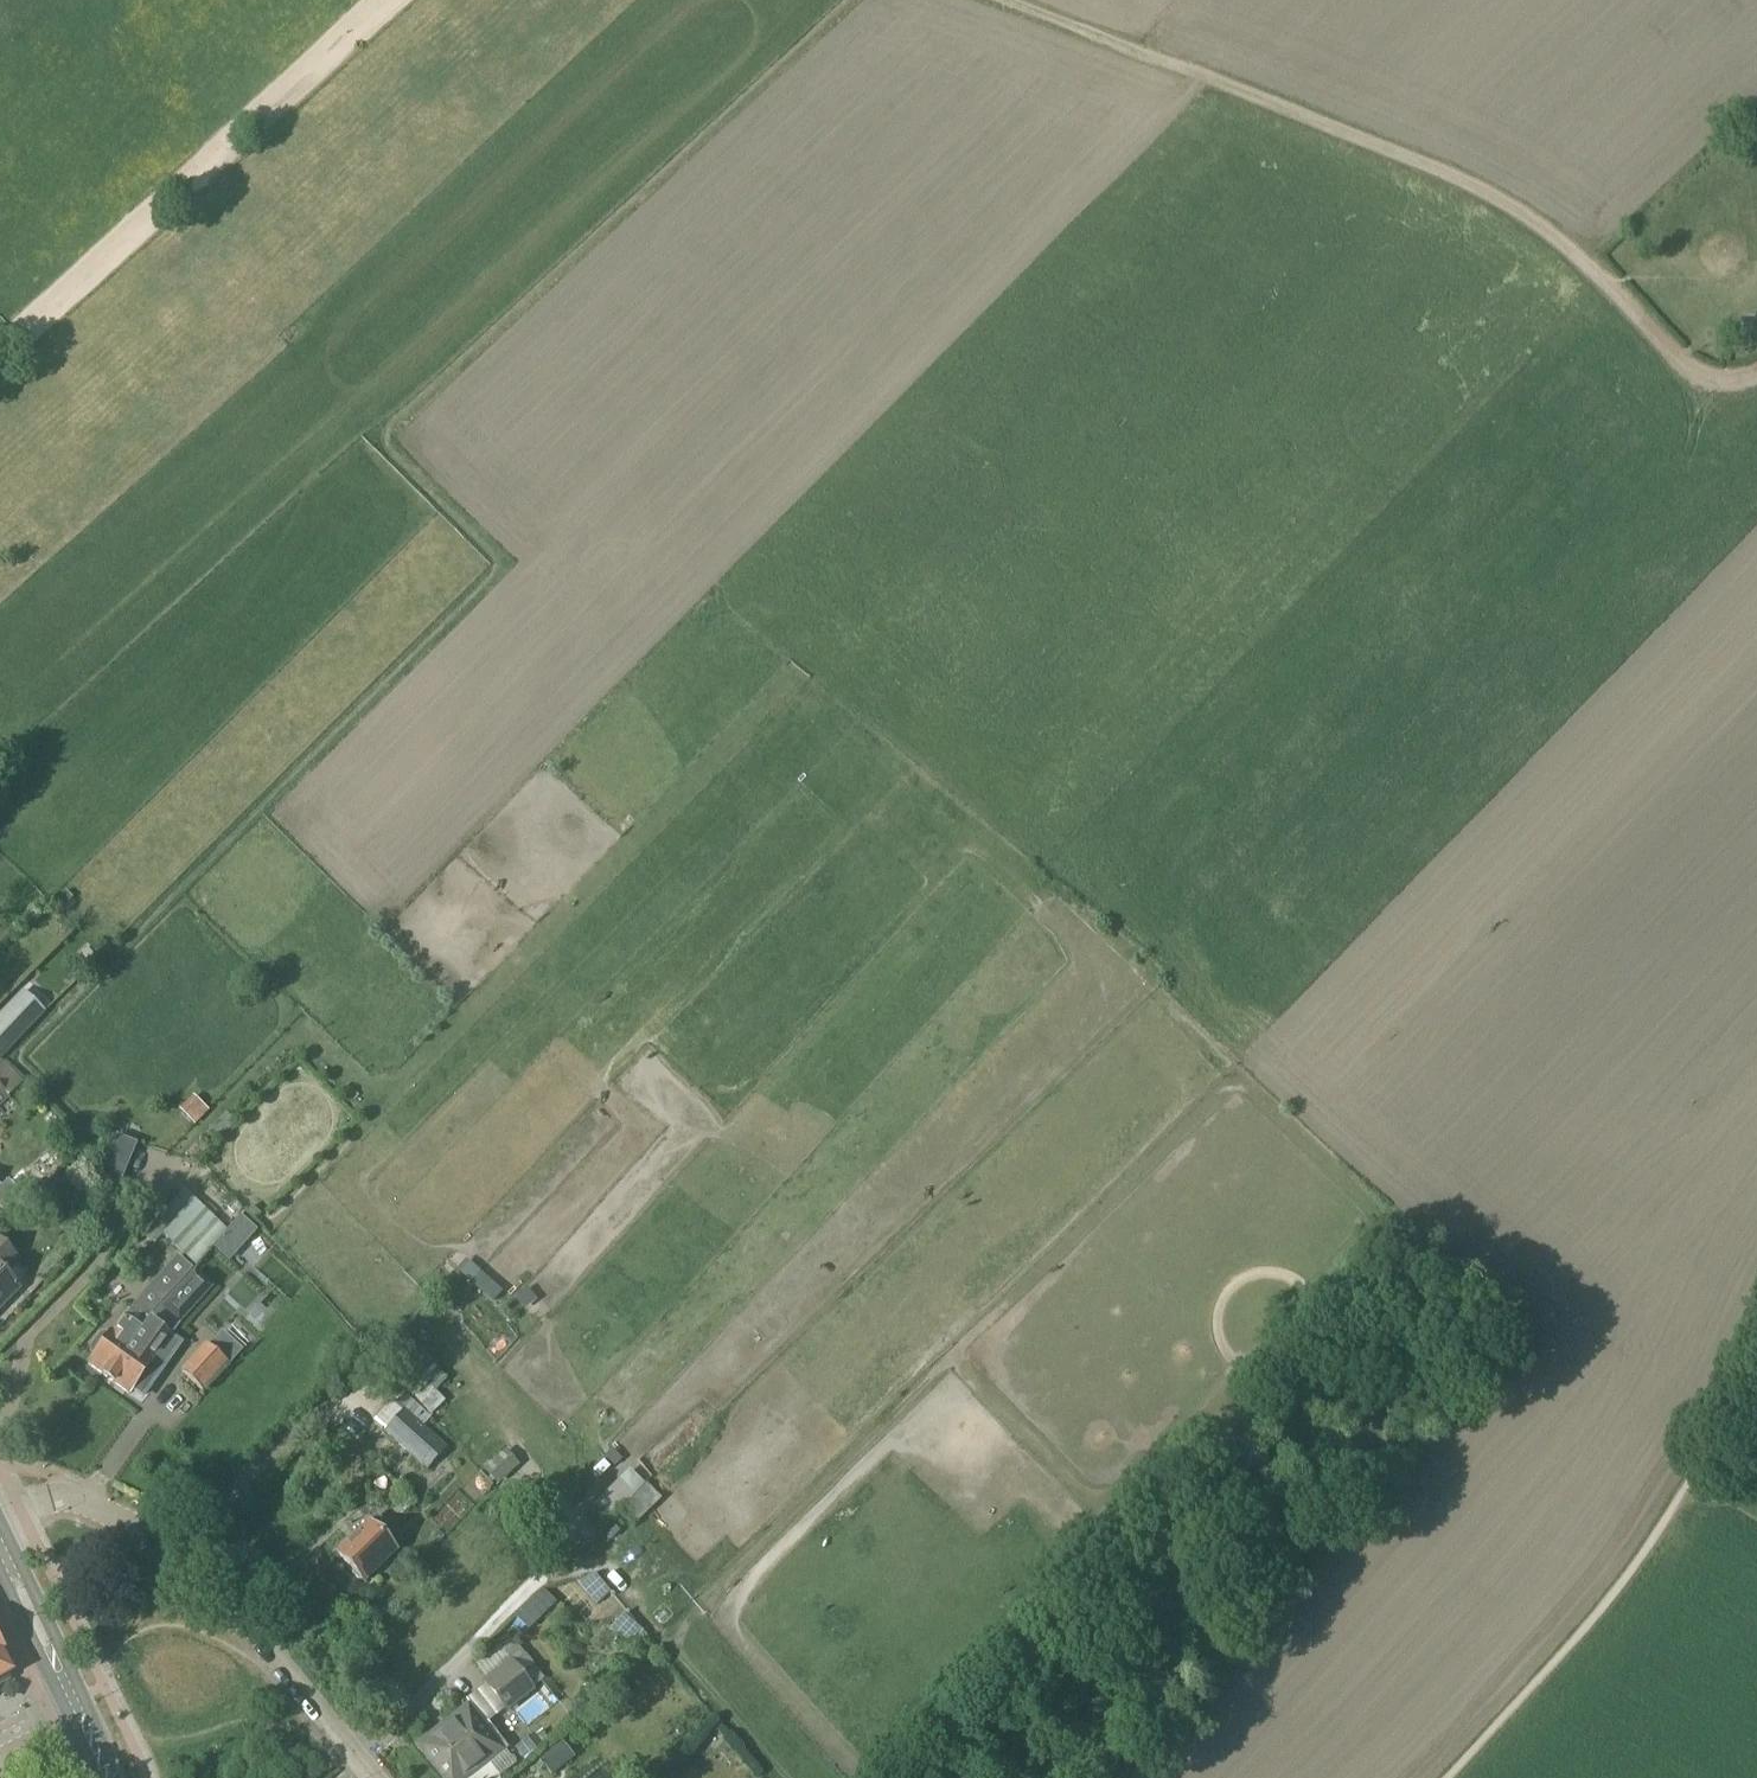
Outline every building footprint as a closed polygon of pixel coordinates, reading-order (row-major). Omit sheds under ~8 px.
[(0,1028),(0,1057),(32,1024),(46,1011),(43,1008),(31,997),(0,1028)] [(10,1218),(27,1204),(15,1191),(8,1197),(0,1187),(0,1207),(10,1218)] [(185,1189),(152,1224),(183,1253),(196,1240),(208,1251),(228,1230),(185,1189)] [(18,1287),(3,1273),(17,1259),(0,1242),(0,1306),(18,1287)] [(180,1285),(194,1271),(178,1257),(144,1294),(159,1308),(180,1285)] [(120,1354),(104,1376),(129,1394),(133,1390),(142,1397),(168,1361),(166,1359),(177,1344),(170,1338),(172,1336),(169,1334),(178,1321),(181,1323),(213,1288),(196,1272),(155,1317),(154,1316),(141,1333),(142,1333),(132,1347),(131,1346),(124,1356),(120,1354)] [(112,1332),(106,1340),(97,1339),(87,1353),(90,1362),(88,1364),(104,1376),(120,1354),(124,1356),(131,1346),(132,1347),(142,1333),(141,1333),(154,1316),(152,1315),(136,1303),(125,1319),(124,1318),(113,1333),(112,1332)] [(227,1360),(242,1343),(225,1327),(209,1345),(208,1343),(183,1372),(205,1391),(230,1363),(227,1360)] [(409,1389),(431,1415),(446,1402),(424,1376),(409,1389)] [(404,1410),(384,1432),(427,1471),(447,1448),(404,1410)] [(520,1465),(506,1451),(495,1461),(486,1470),(499,1485),(520,1465)] [(626,1487),(592,1520),(601,1529),(621,1509),(635,1496),(626,1487)] [(619,1511),(630,1523),(634,1527),(652,1509),(653,1508),(639,1493),(619,1511)] [(368,1522),(337,1552),(353,1568),(353,1573),(358,1579),(363,1578),(364,1580),(395,1549),(380,1534),(389,1526),(378,1515),(370,1523),(368,1522)] [(0,1644),(0,1679),(10,1674),(16,1671),(12,1665),(12,1666),(0,1644)] [(533,1687),(513,1662),(511,1659),(483,1682),(507,1712),(535,1690),(533,1687)] [(484,1756),(498,1745),(468,1708),(421,1745),(447,1777),(463,1777),(467,1775),(470,1777),(492,1777),(498,1773),(484,1756)] [(516,1749),(527,1763),(546,1749),(535,1734),(516,1749)] [(564,1735),(542,1752),(554,1767),(576,1750),(564,1735)]
